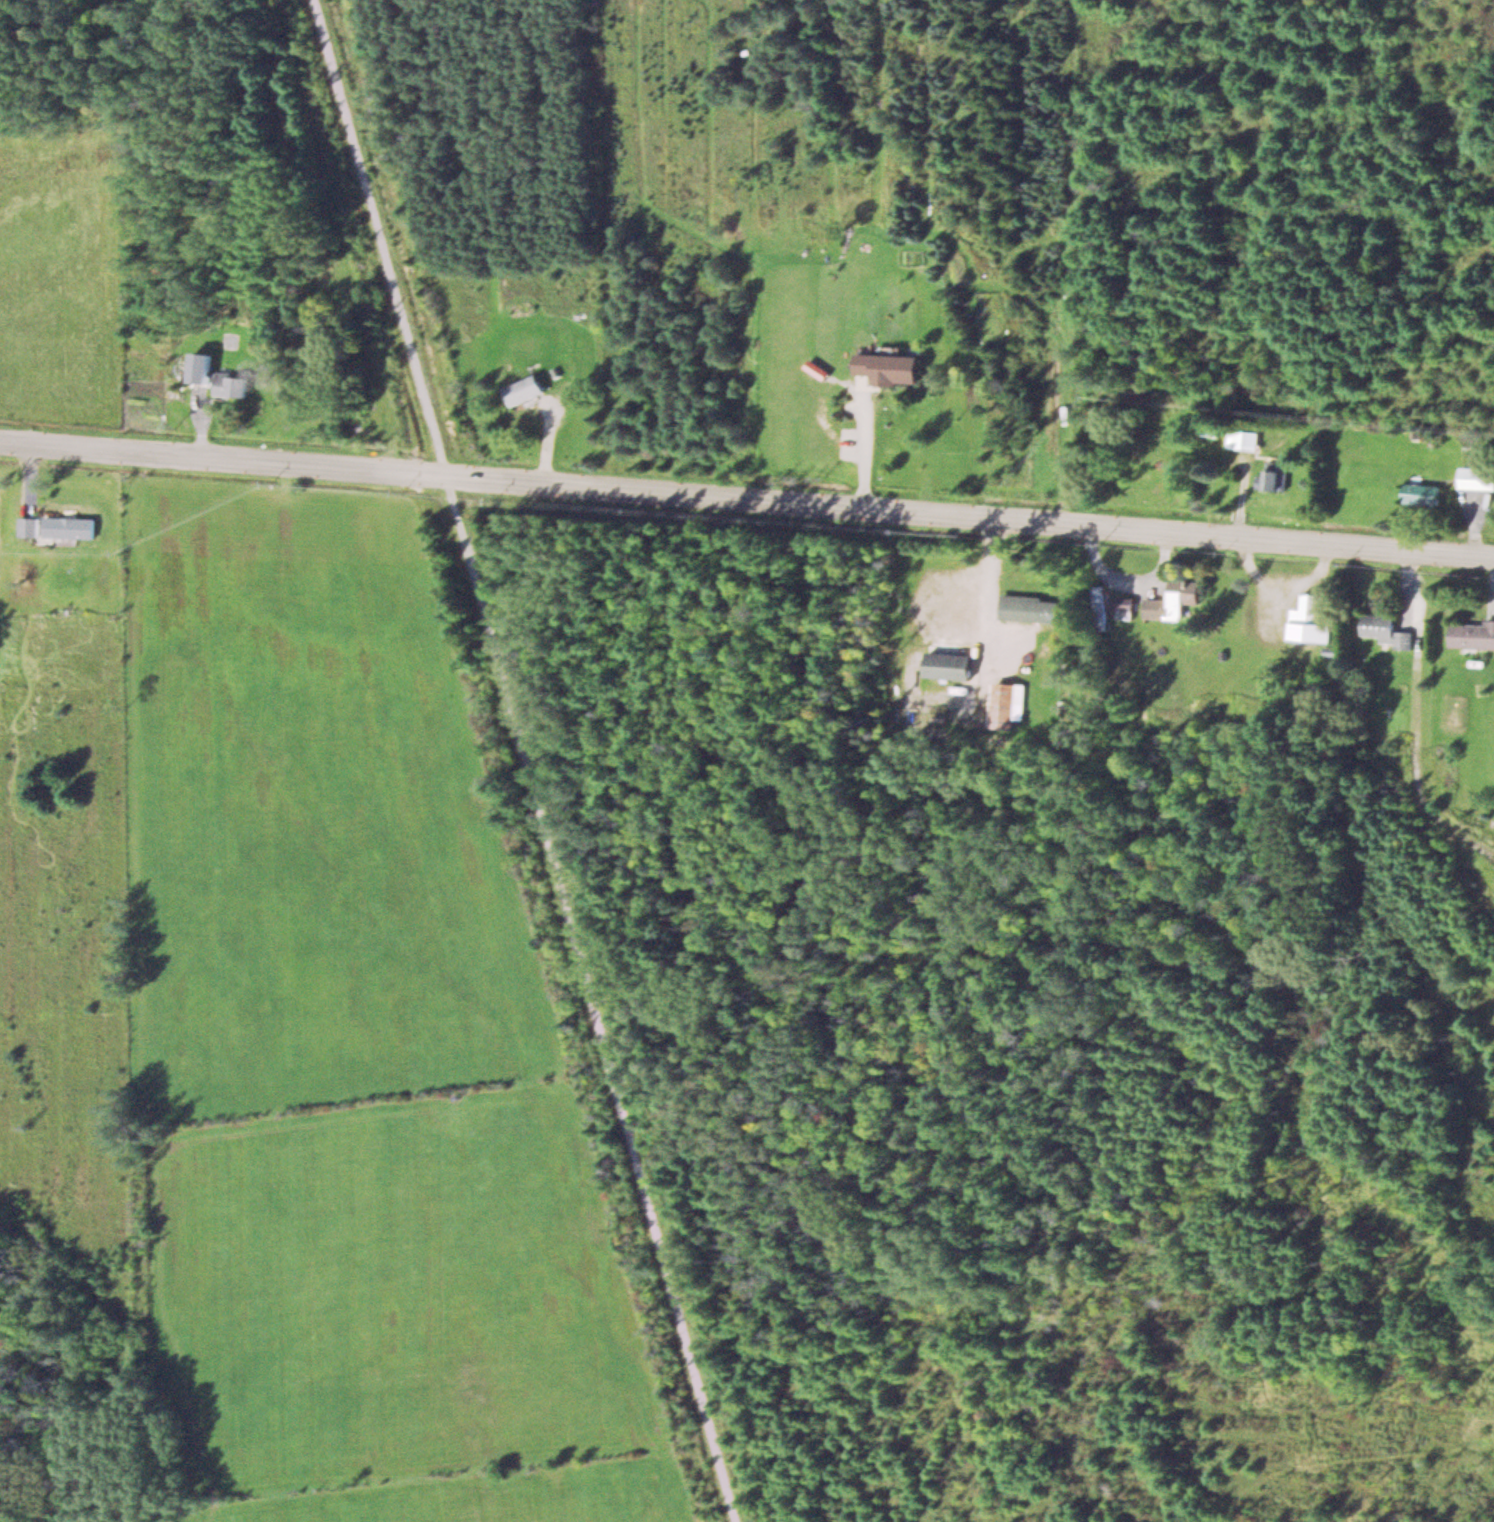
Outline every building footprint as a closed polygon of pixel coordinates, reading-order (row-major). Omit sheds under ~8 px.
[(189,382),(210,382),(210,352),(189,352),(189,382)] [(873,374),(873,383),(920,384),(921,355),(857,353),(856,374),(873,374)] [(503,387),(512,406),(545,391),(536,372),(503,387)] [(245,374),(213,374),(213,395),(245,395),(245,374)] [(1258,430),(1225,430),(1225,448),(1258,448),(1258,430)] [(1285,462),(1265,461),(1264,491),(1284,491),(1285,462)] [(1460,467),(1460,489),(1493,489),(1493,467),(1460,467)] [(1401,504),(1439,504),(1439,484),(1401,484),(1401,504)] [(17,516),(17,536),(92,537),(92,517),(17,516)] [(1181,621),(1183,602),(1197,604),(1198,581),(1168,579),(1167,600),(1144,598),(1142,618),(1181,621)] [(1288,608),(1287,640),(1331,642),(1332,624),(1323,623),(1324,594),(1301,593),(1300,609),(1288,608)] [(998,619),(1059,622),(1060,598),(1000,594),(998,619)] [(1131,599),(1118,597),(1115,615),(1129,617),(1131,599)] [(1395,613),(1362,613),(1362,635),(1380,635),(1380,641),(1394,641),(1394,648),(1410,648),(1410,630),(1395,630),(1395,613)] [(1493,648),(1493,622),(1450,621),(1450,646),(1493,648)] [(970,678),(971,654),(926,653),(926,677),(970,678)] [(1012,730),(1012,720),(1021,720),(1022,683),(992,682),(991,729),(1012,730)]
